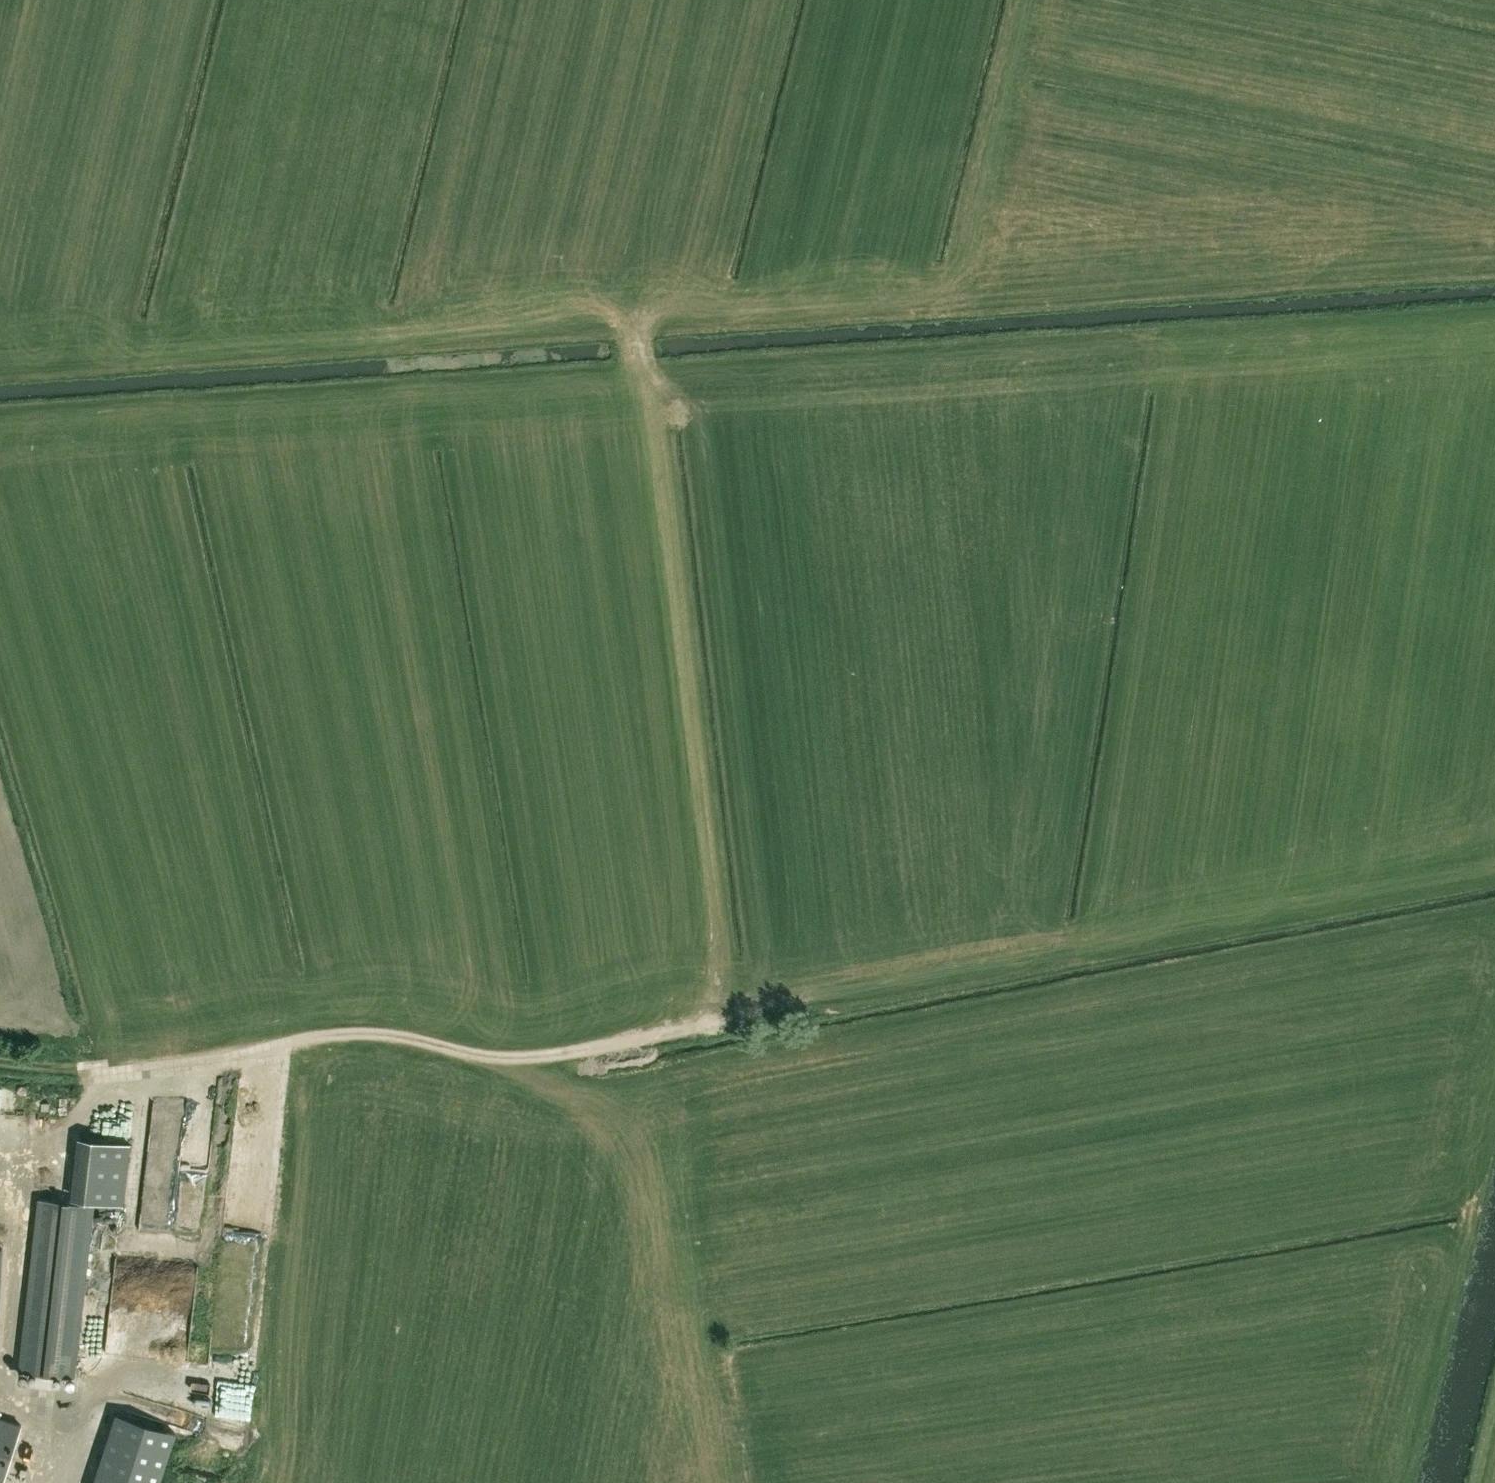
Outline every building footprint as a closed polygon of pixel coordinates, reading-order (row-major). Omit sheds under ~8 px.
[(29,1099),(46,1100),(46,1089),(29,1088),(29,1099)] [(132,1144),(83,1138),(76,1200),(124,1205),(132,1144)] [(94,1203),(38,1197),(18,1369),(74,1376),(94,1203)] [(118,1414),(96,1482),(159,1482),(175,1433),(118,1414)] [(0,1416),(0,1479),(4,1480),(22,1423),(0,1416)]
